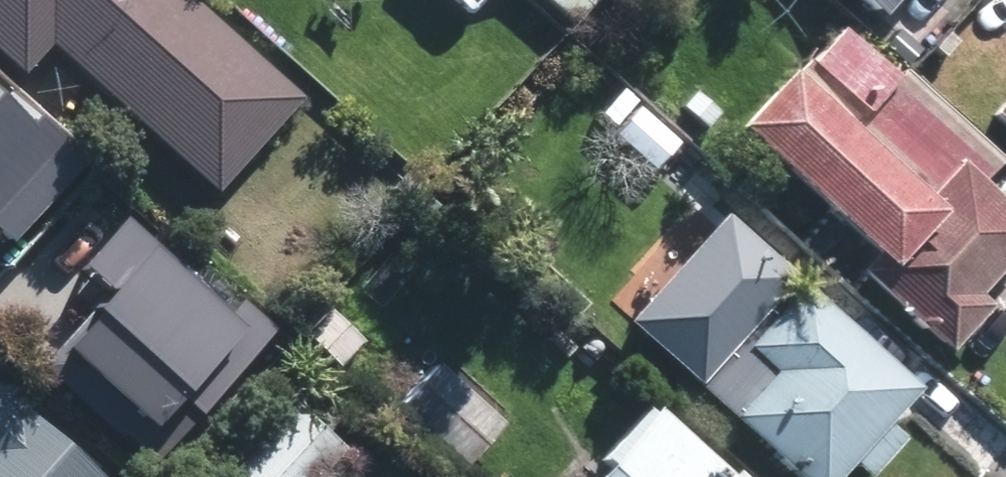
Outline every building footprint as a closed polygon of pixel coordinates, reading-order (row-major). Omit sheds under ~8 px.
[(18,78),(49,46),(214,195),(299,98),(190,0),(0,0),(0,60),(18,78)] [(878,14),(891,0),(863,0),(878,14)] [(915,0),(895,0),(881,15),(914,44),(936,19),(915,0)] [(951,15),(964,0),(934,0),(951,15)] [(975,292),(1005,258),(1005,201),(982,179),(1001,158),(901,70),(896,75),(840,25),(811,58),(807,55),(790,74),(780,65),(727,124),(871,252),(856,269),(946,349),(988,303),(975,292)] [(10,244),(86,164),(8,92),(0,101),(0,100),(0,235),(10,244)] [(33,342),(153,450),(275,315),(237,281),(227,292),(127,202),(79,255),(97,271),(33,342)] [(915,381),(799,280),(791,289),(781,280),(788,272),(716,209),(618,320),(798,476),(831,476),(915,381)] [(3,393),(0,396),(0,476),(93,476),(3,393)] [(226,476),(318,476),(345,447),(295,401),(226,476)] [(648,404),(583,476),(732,476),(648,404)]
